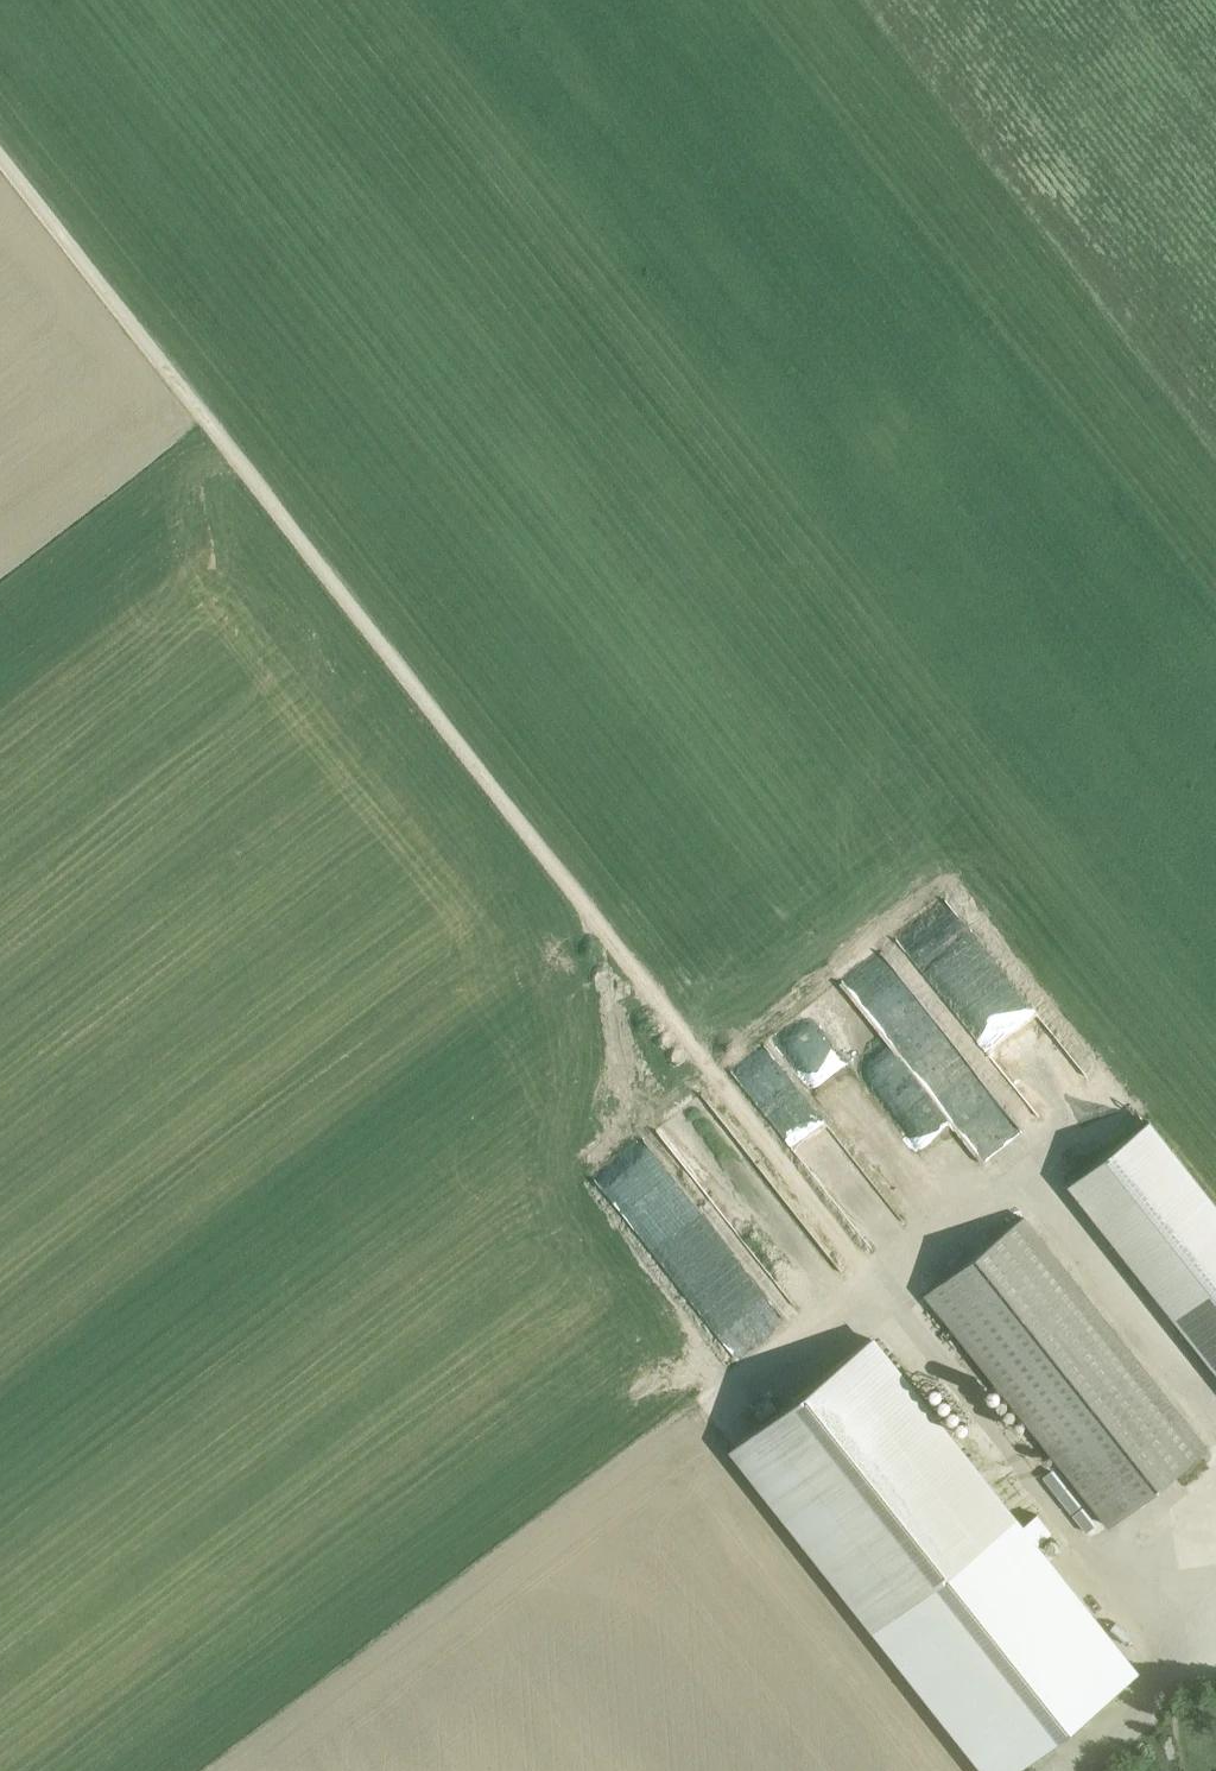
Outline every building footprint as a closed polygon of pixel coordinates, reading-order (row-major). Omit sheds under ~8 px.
[(875,1081),(899,1064),(863,1014),(839,1031),(875,1081)] [(858,1181),(787,1082),(760,1101),(828,1196),(843,1184),(846,1189),(858,1181)] [(665,1142),(700,1175),(731,1143),(697,1110),(665,1142)] [(1071,1183),(1215,1367),(1215,1204),(1150,1120),(1071,1183)] [(793,1221),(763,1187),(723,1221),(753,1255),(793,1221)] [(927,1293),(1110,1525),(1207,1448),(1024,1216),(927,1293)] [(733,1447),(876,1628),(989,1770),(1012,1770),(1136,1674),(1034,1546),(1052,1532),(1037,1514),(1020,1528),(1014,1520),(870,1338),(735,1445),(733,1447)]
